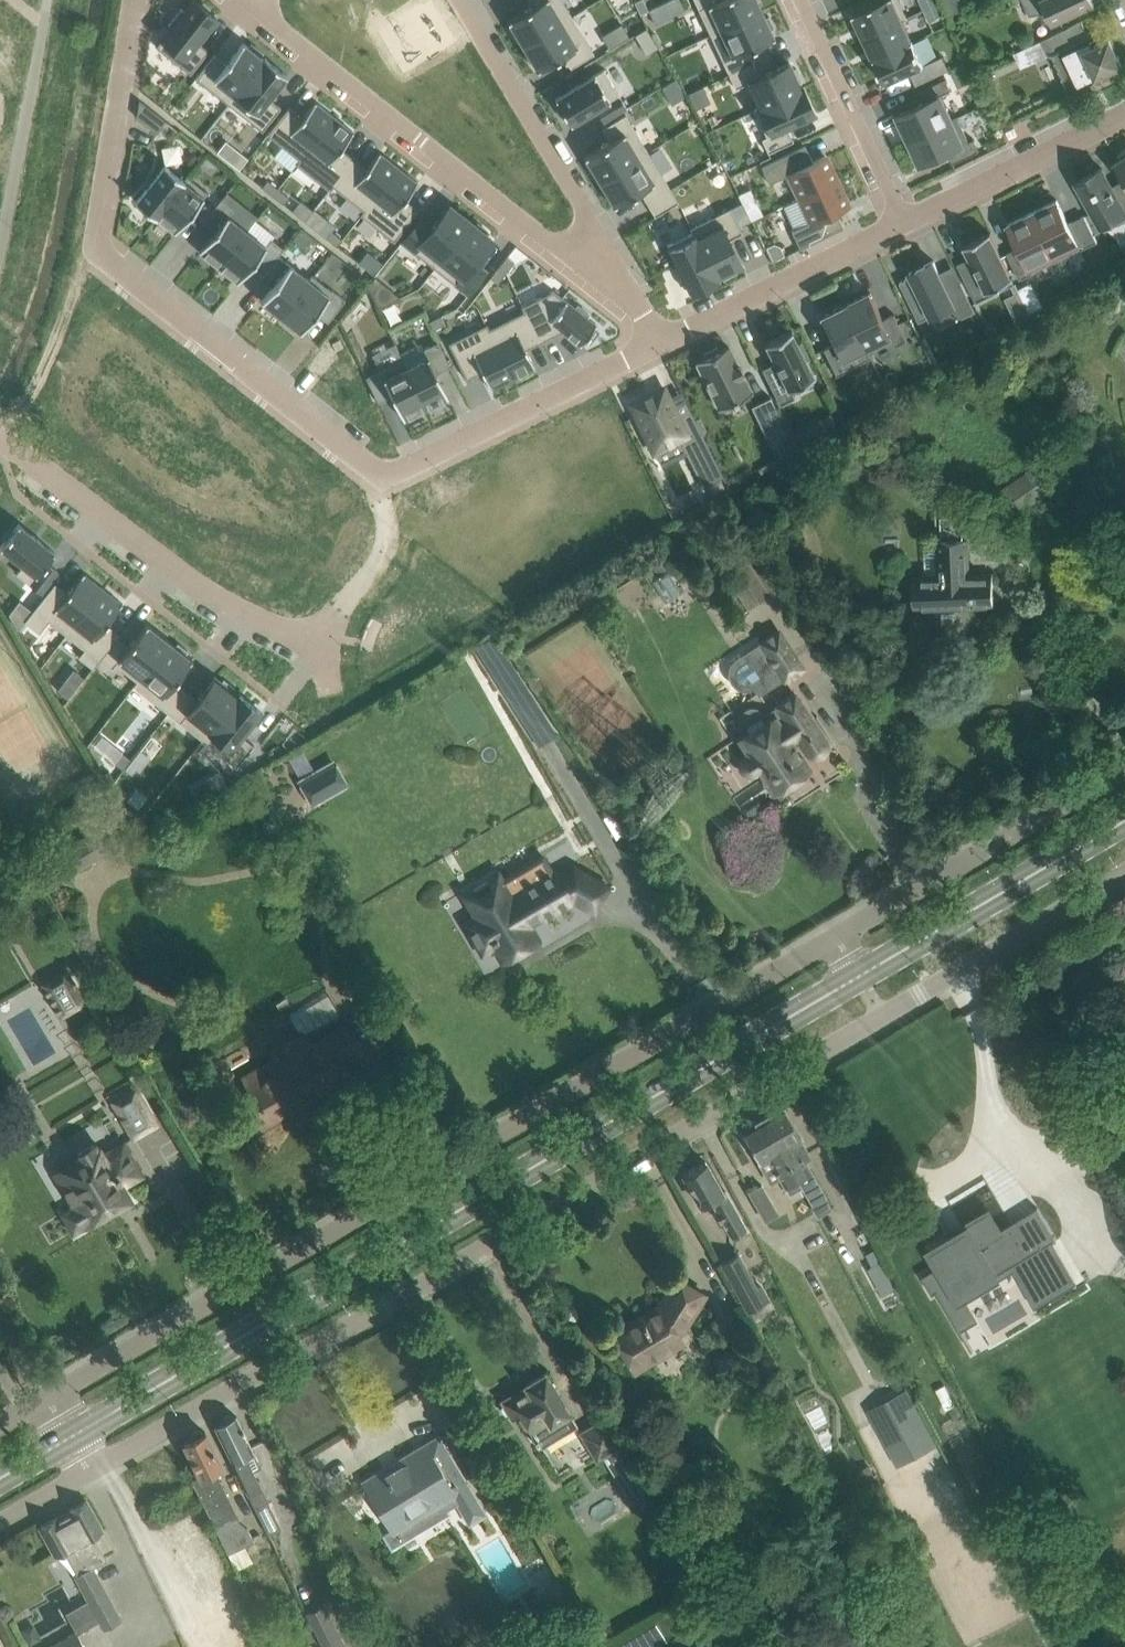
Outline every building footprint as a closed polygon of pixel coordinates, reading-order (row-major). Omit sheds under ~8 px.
[(156,46),(190,73),(208,50),(197,41),(216,17),(194,0),(192,0),(184,10),(181,8),(168,24),(171,27),(156,46)] [(507,20),(508,22),(509,21),(512,27),(508,30),(515,41),(519,39),(523,45),(571,16),(562,0),(530,0),(533,5),(507,20)] [(634,1),(640,13),(648,10),(643,0),(637,0),(634,1)] [(710,34),(762,10),(757,0),(694,0),(710,34)] [(852,14),(853,15),(863,37),(902,19),(903,20),(907,18),(899,0),(881,0),(852,14)] [(923,9),(931,5),(929,0),(919,0),(923,9)] [(1029,15),(1043,12),(1046,11),(1052,23),(1060,19),(1094,3),(1093,0),(1023,0),(1029,15)] [(931,5),(923,9),(929,21),(937,17),(931,5)] [(762,10),(710,34),(729,74),(753,62),(747,49),(774,36),(774,35),(773,35),(770,29),(774,27),(768,15),(765,17),(762,10)] [(571,16),(523,45),(537,68),(536,69),(537,70),(562,55),(570,67),(594,53),(571,16)] [(902,19),(863,37),(873,59),(912,40),(903,20),(902,19)] [(1082,20),(1041,39),(1048,56),(1051,55),(1070,94),(1103,78),(1101,73),(1122,63),(1110,37),(1098,42),(1094,33),(1089,35),(1082,20)] [(912,40),(873,59),(885,82),(924,64),(912,40)] [(214,54),(195,78),(228,104),(264,59),(263,58),(259,55),(262,52),(251,43),(248,46),(243,42),(225,63),(214,54)] [(959,49),(951,53),(956,65),(965,61),(959,49)] [(264,59),(228,104),(262,130),(280,107),(269,98),(287,75),(265,57),(263,58),(264,59)] [(753,62),(729,74),(735,87),(747,82),(758,107),(800,87),(798,82),(802,80),(795,67),(792,69),(788,62),(760,75),(753,62)] [(603,69),(555,98),(559,105),(555,107),(562,119),(566,117),(570,124),(595,109),(603,121),(626,107),(603,69)] [(924,101),(897,114),(908,139),(953,118),(952,117),(941,94),(951,89),(945,78),(919,90),(924,101)] [(758,107),(754,109),(766,136),(761,138),(768,152),(792,140),(786,127),(814,113),(802,86),(800,87),(758,107)] [(139,100),(136,117),(156,133),(166,121),(139,100)] [(289,106),(267,134),(299,159),(300,160),(334,117),(315,101),(302,117),(289,106)] [(609,141),(584,156),(585,157),(588,163),(585,165),(592,176),(595,174),(599,181),(648,151),(625,114),(602,128),(609,141)] [(953,118),(908,139),(920,164),(947,151),(953,162),(979,150),(974,139),(969,141),(957,115),(952,117),(953,118)] [(299,159),(296,163),(329,190),(333,186),(332,185),(354,158),(341,148),(353,132),(334,117),(300,160),(299,159)] [(805,145),(761,166),(769,183),(786,175),(796,199),(836,180),(824,155),(812,161),(805,145)] [(1118,153),(1121,158),(1114,162),(1124,180),(1124,149),(1118,153)] [(648,151),(599,181),(613,204),(614,205),(639,190),(647,203),(670,189),(648,151)] [(354,158),(332,185),(333,186),(363,210),(364,211),(398,167),(379,152),(366,168),(354,158)] [(164,165),(135,201),(155,217),(184,180),(183,180),(164,165)] [(363,210),(360,214),(394,241),(418,209),(405,198),(417,182),(398,167),(364,211),(363,210)] [(1076,181),(1104,230),(1124,218),(1124,181),(1124,179),(1111,186),(1101,167),(1076,181)] [(184,180),(155,217),(156,218),(157,218),(175,232),(207,192),(186,176),(183,180),(184,180)] [(267,180),(261,187),(272,195),(278,188),(267,180)] [(796,199),(782,206),(793,229),(791,230),(800,248),(843,227),(836,211),(848,205),(836,180),(796,199)] [(278,188),(272,195),(282,203),(288,196),(278,188)] [(670,189),(647,203),(654,215),(678,201),(670,189)] [(215,230),(198,251),(218,266),(246,230),(227,215),(233,208),(221,198),(212,210),(203,221),(215,230)] [(1057,199),(1032,211),(1056,260),(1079,249),(1080,250),(1097,241),(1084,215),(1068,223),(1057,199)] [(756,202),(745,208),(750,220),(751,219),(762,214),(756,202)] [(204,204),(196,215),(203,221),(212,210),(204,204)] [(420,217),(401,241),(434,268),(470,222),(449,205),(431,227),(420,217)] [(730,207),(689,227),(692,232),(693,232),(715,278),(716,277),(721,275),(723,278),(736,272),(734,268),(741,265),(728,239),(742,232),(730,207)] [(1056,260),(1032,211),(1007,223),(1019,247),(1007,253),(1020,279),(1033,272),(1056,260)] [(470,222),(434,268),(468,294),(486,270),(475,261),(492,239),(486,235),(488,232),(478,223),(475,226),(470,222)] [(246,230),(218,266),(238,282),(254,261),(266,270),(278,255),(283,248),(271,238),(266,245),(246,230)] [(331,231),(326,238),(336,246),(342,239),(331,231)] [(692,232),(667,244),(690,292),(717,279),(716,277),(715,278),(693,232),(692,232)] [(970,257),(957,263),(976,301),(1014,283),(1012,278),(1013,278),(1012,276),(1011,276),(990,234),(991,234),(990,232),(963,245),(964,247),(965,247),(970,257)] [(774,244),(767,247),(773,259),(783,254),(779,246),(774,244)] [(276,281),(261,300),(281,316),(309,280),(308,279),(278,255),(266,270),(265,271),(276,281)] [(506,256),(498,266),(505,272),(514,262),(506,256)] [(900,281),(919,321),(955,303),(933,260),(909,272),(911,275),(900,281)] [(498,266),(490,277),(497,283),(505,272),(498,266)] [(309,280),(281,316),(300,331),(316,312),(327,321),(345,299),(332,289),(331,290),(312,275),(308,279),(309,280)] [(553,290),(521,306),(523,311),(525,310),(540,341),(562,330),(580,344),(596,324),(586,316),(588,313),(577,304),(575,307),(553,290)] [(870,291),(845,304),(869,352),(870,352),(893,340),(896,345),(907,340),(894,313),(883,319),(870,291)] [(1032,297),(1025,301),(1030,313),(1042,307),(1038,299),(1032,297)] [(872,357),(870,352),(869,352),(845,304),(820,316),(834,343),(823,348),(836,375),(872,357)] [(489,328),(488,329),(513,378),(534,367),(525,349),(540,341),(525,310),(523,311),(489,328)] [(441,315),(429,321),(433,329),(445,323),(441,315)] [(994,321),(984,327),(990,339),(1000,333),(994,321)] [(486,323),(448,343),(466,379),(482,371),(491,389),(513,378),(488,329),(489,328),(486,323)] [(765,345),(766,345),(774,362),(762,368),(779,404),(794,397),(790,388),(814,376),(813,374),(812,374),(805,360),(809,358),(801,342),(797,344),(791,332),(792,332),(791,330),(764,343),(765,345)] [(406,366),(405,367),(425,408),(448,397),(436,373),(449,367),(437,341),(423,348),(427,356),(406,366)] [(717,346),(703,353),(705,357),(696,361),(719,408),(751,393),(742,375),(744,375),(738,362),(736,363),(728,345),(719,349),(717,346)] [(379,370),(365,377),(378,402),(391,395),(403,419),(425,408),(405,367),(406,366),(401,357),(378,368),(379,370)] [(663,386),(630,403),(654,450),(679,438),(703,485),(723,475),(690,410),(678,416),(663,386)] [(753,407),(768,438),(787,429),(770,396),(768,397),(769,398),(753,407)] [(831,414),(791,437),(797,449),(837,426),(831,414)] [(1050,455),(995,493),(1012,517),(1066,479),(1050,455)] [(0,546),(0,547),(23,564),(16,573),(41,592),(58,571),(46,562),(54,551),(18,523),(13,529),(10,527),(2,537),(5,540),(0,546)] [(925,576),(912,577),(913,596),(926,596),(927,607),(994,604),(992,574),(968,575),(967,543),(937,544),(924,545),(925,576)] [(660,558),(645,567),(665,600),(680,590),(660,558)] [(55,582),(24,620),(39,632),(48,620),(66,634),(103,588),(83,572),(68,592),(55,582)] [(772,578),(761,585),(768,596),(779,589),(772,578)] [(103,588),(66,634),(84,648),(78,656),(93,667),(100,658),(117,637),(120,633),(107,623),(122,603),(103,588)] [(117,637),(100,658),(112,667),(115,663),(136,680),(137,681),(170,640),(147,622),(128,646),(117,637)] [(752,685),(753,685),(758,692),(801,665),(778,628),(735,656),(734,657),(733,658),(732,659),(731,660),(730,661),(729,663),(729,664),(728,666),(728,667),(728,669),(728,670),(728,672),(728,673),(729,675),(729,676),(730,678),(730,679),(731,680),(732,681),(733,682),(735,683),(736,684),(737,685),(739,686),(740,686),(742,686),(743,687),(745,687),(746,687),(748,687),(749,686),(751,686),(752,685)] [(136,680),(133,684),(168,712),(185,691),(174,681),(192,658),(185,653),(188,650),(177,642),(175,645),(170,640),(137,681),(136,680)] [(185,691),(168,712),(202,739),(238,695),(236,694),(232,691),(235,687),(223,678),(221,681),(215,677),(196,700),(185,691)] [(65,678),(57,689),(68,697),(76,687),(65,678)] [(826,744),(824,739),(793,691),(774,703),(779,711),(740,736),(749,752),(745,755),(741,758),(740,764),(741,768),(745,772),(751,773),(756,771),(760,769),(775,792),(776,791),(779,795),(791,787),(788,783),(809,770),(797,751),(804,746),(807,750),(811,754),(816,755),(821,753),(825,749),(826,744)] [(238,695),(202,739),(236,766),(253,745),(242,735),(261,711),(238,692),(236,694),(238,695)] [(302,751),(289,759),(301,780),(300,780),(313,802),(345,784),(332,762),(314,772),(302,751)] [(475,914),(464,921),(478,946),(491,938),(492,940),(496,938),(507,955),(501,959),(502,960),(538,939),(529,924),(573,899),(593,910),(608,885),(574,866),(559,874),(555,869),(552,871),(544,875),(539,867),(506,886),(508,888),(477,907),(480,911),(475,914)] [(59,1012),(61,1015),(84,1001),(65,969),(42,983),(49,995),(53,992),(64,1011),(62,1013),(61,1011),(59,1012)] [(306,1031),(340,1011),(329,993),(295,1013),(306,1031)] [(335,1066),(363,1050),(348,1024),(307,1048),(300,1036),(274,1051),(285,1070),(252,1090),(268,1119),(341,1076),(335,1066)] [(112,1100),(133,1137),(156,1123),(135,1087),(112,1100)] [(782,1105),(761,1117),(802,1186),(802,1187),(814,1180),(803,1161),(811,1157),(799,1137),(800,1136),(782,1105)] [(802,1186),(761,1117),(741,1129),(760,1161),(768,1156),(785,1186),(784,1186),(789,1194),(802,1186)] [(58,1171),(54,1173),(73,1205),(62,1212),(73,1231),(84,1224),(85,1225),(103,1215),(104,1217),(130,1201),(129,1199),(131,1198),(123,1184),(142,1173),(123,1141),(103,1152),(99,1145),(97,1146),(95,1142),(76,1153),(78,1157),(57,1169),(58,1171)] [(705,1160),(683,1172),(700,1202),(712,1195),(733,1233),(745,1225),(724,1188),(722,1190),(705,1160)] [(761,1183),(748,1191),(758,1208),(771,1200),(761,1183)] [(936,1267),(922,1276),(932,1294),(937,1291),(957,1325),(958,1324),(971,1317),(973,1321),(975,1319),(961,1295),(1052,1241),(1056,1239),(1037,1207),(1002,1228),(998,1230),(988,1212),(965,1226),(963,1227),(966,1232),(955,1239),(954,1237),(932,1250),(940,1265),(936,1267)] [(852,1221),(835,1232),(865,1289),(883,1279),(852,1221)] [(740,1252),(719,1263),(746,1314),(771,1301),(762,1284),(758,1286),(740,1252)] [(1044,1282),(1043,1283),(1050,1295),(1074,1281),(1067,1269),(1044,1282)] [(704,1293),(680,1279),(663,1309),(645,1319),(642,1314),(613,1331),(635,1370),(682,1342),(677,1333),(683,1329),(704,1293)] [(513,1416),(517,1413),(539,1449),(577,1426),(544,1372),(525,1383),(527,1385),(503,1400),(504,1402),(502,1403),(501,1407),(505,1414),(509,1415),(511,1414),(513,1416)] [(870,1408),(897,1463),(937,1443),(910,1388),(870,1408)] [(222,1421),(223,1422),(215,1426),(245,1488),(260,1520),(271,1515),(264,1501),(268,1500),(259,1481),(245,1452),(252,1448),(236,1415),(234,1417),(233,1416),(230,1413),(222,1416),(223,1417),(222,1421)] [(643,1496),(616,1450),(622,1446),(604,1416),(578,1432),(596,1462),(602,1459),(629,1504),(630,1503),(639,1498),(643,1496)] [(221,1465),(204,1431),(202,1432),(202,1431),(198,1429),(191,1432),(191,1437),(184,1441),(200,1474),(191,1478),(227,1552),(253,1540),(246,1527),(236,1519),(238,1518),(214,1468),(221,1465)] [(414,1450),(363,1481),(397,1538),(402,1536),(401,1535),(425,1521),(456,1502),(460,1507),(476,1498),(438,1434),(413,1449),(414,1450)] [(929,1451),(898,1469),(921,1509),(952,1491),(929,1451)] [(639,1498),(630,1503),(634,1509),(643,1503),(639,1498)] [(102,1530),(86,1500),(39,1525),(55,1555),(69,1548),(81,1571),(75,1575),(104,1628),(121,1619),(92,1565),(105,1558),(93,1535),(102,1530)] [(306,1612),(323,1646),(347,1646),(326,1603),(306,1612)] [(77,1631),(50,1646),(86,1646),(77,1631)]
